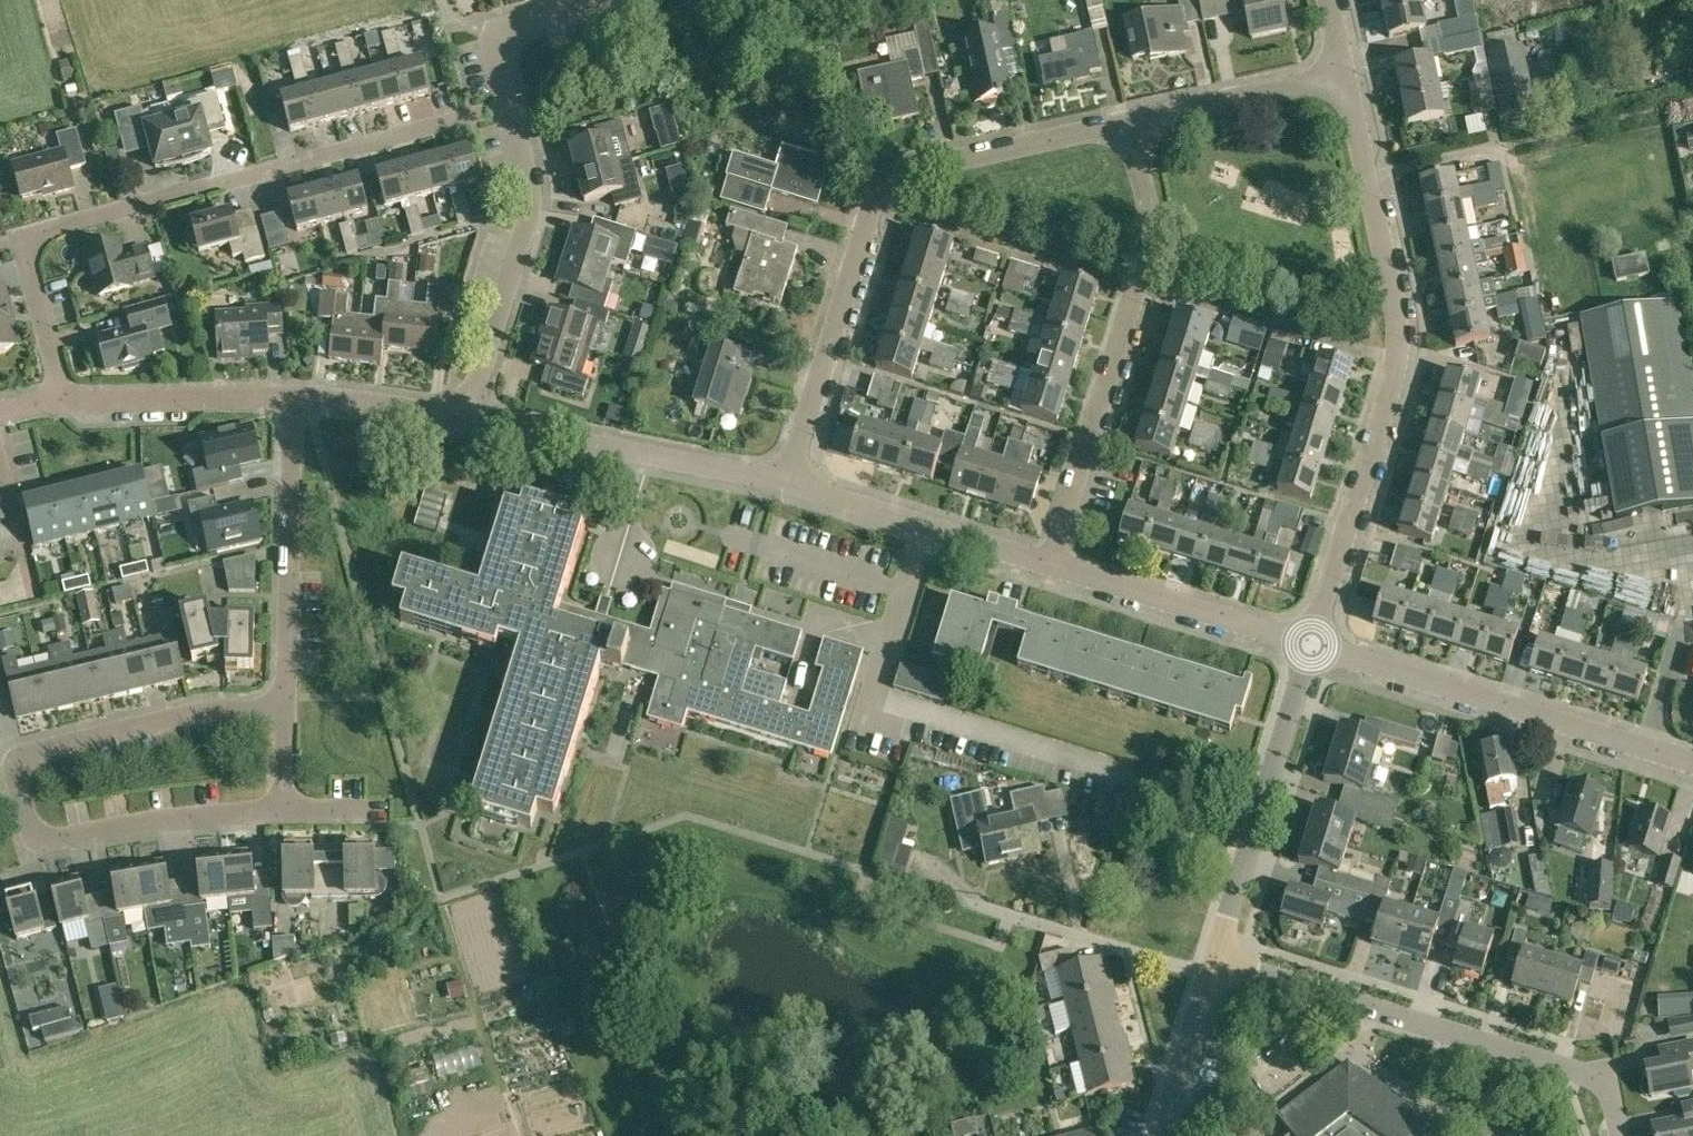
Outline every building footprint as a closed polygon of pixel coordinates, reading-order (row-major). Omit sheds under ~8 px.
[(998,99),(1012,96),(1002,52),(1017,49),(1007,0),(984,0),(991,30),(962,37),(977,103),(979,103),(980,107),(982,107),(984,108),(986,108),(989,108),(991,107),(993,106),(995,105),(997,104),(999,102),(998,99)] [(1089,10),(1104,7),(1103,0),(1087,0),(1089,10)] [(1205,20),(1246,11),(1252,39),(1287,31),(1280,0),(1201,0),(1205,20)] [(1384,8),(1420,0),(1382,0),(1384,8)] [(1420,0),(1384,8),(1390,37),(1426,29),(1420,0)] [(1181,32),(1187,31),(1183,11),(1126,22),(1134,58),(1160,53),(1161,58),(1185,53),(1181,32)] [(1474,17),(1440,24),(1444,40),(1443,40),(1443,41),(1478,34),(1474,17)] [(396,31),(389,33),(397,60),(403,58),(396,31)] [(1053,57),(1040,59),(1046,87),(1076,81),(1074,75),(1103,69),(1094,32),(1065,38),(1050,41),(1053,57)] [(397,60),(389,33),(383,34),(390,61),(397,60)] [(1478,34),(1443,41),(1446,54),(1481,47),(1478,34)] [(342,45),(349,72),(357,70),(349,43),(342,45)] [(343,74),(349,72),(342,45),(336,46),(343,74)] [(1519,47),(1489,54),(1503,117),(1533,110),(1519,47)] [(303,56),(295,58),(302,85),(310,83),(303,56)] [(302,85),(295,58),(289,59),(296,86),(302,85)] [(1396,66),(1403,96),(1439,88),(1432,59),(1396,66)] [(59,63),(63,80),(75,77),(71,60),(59,63)] [(421,60),(397,67),(406,101),(430,94),(421,60)] [(908,63),(907,63),(859,74),(867,109),(878,107),(882,124),(919,115),(911,79),(908,63)] [(397,67),(374,73),(383,107),(406,101),(397,67)] [(374,73),(350,79),(359,113),(383,107),(374,73)] [(1498,111),(1489,76),(1474,78),(1481,114),(1498,111)] [(350,79),(327,85),(336,119),(359,113),(350,79)] [(327,85),(304,91),(313,125),(336,119),(327,85)] [(1439,88),(1403,96),(1409,125),(1445,117),(1439,88)] [(289,132),(313,125),(304,91),(280,98),(289,132)] [(198,159),(203,157),(211,152),(205,127),(224,122),(216,93),(194,99),(191,100),(189,102),(187,104),(186,105),(185,107),(185,109),(184,111),(184,113),(185,115),(172,119),(185,164),(193,161),(198,159)] [(788,96),(772,110),(796,139),(813,126),(788,96)] [(141,108),(115,115),(124,149),(149,142),(156,167),(162,167),(172,167),(178,166),(182,165),(185,164),(172,119),(156,124),(152,110),(143,113),(141,108)] [(1477,138),(1496,135),(1493,118),(1474,121),(1477,138)] [(598,141),(570,148),(578,175),(617,165),(632,160),(622,121),(594,129),(598,141)] [(683,144),(678,126),(657,131),(662,150),(683,144)] [(59,135),(63,151),(14,164),(23,198),(55,189),(57,194),(75,189),(69,169),(86,165),(77,130),(59,135)] [(471,148),(447,154),(456,189),(480,182),(471,148)] [(727,176),(720,199),(764,212),(771,190),(817,204),(830,162),(784,148),(778,166),(732,152),(725,175),(727,176)] [(109,164),(120,161),(117,150),(106,153),(109,164)] [(447,154),(423,161),(432,195),(456,189),(447,154)] [(585,202),(613,194),(616,207),(643,200),(632,160),(617,165),(578,175),(585,202)] [(423,161),(399,167),(409,201),(432,195),(423,161)] [(1454,174),(1421,181),(1427,209),(1460,202),(1473,199),(1494,195),(1506,192),(1500,163),(1487,166),(1491,183),(1458,190),(1454,174)] [(409,201),(399,167),(376,174),(385,208),(409,201)] [(358,177),(335,184),(345,218),(368,211),(358,177)] [(335,184),(312,190),(321,224),(345,218),(335,184)] [(321,224),(312,190),(289,197),(298,231),(321,224)] [(464,193),(458,195),(465,221),(471,220),(464,193)] [(458,195),(452,197),(459,222),(465,221),(458,195)] [(1494,195),(1473,199),(1475,210),(1496,205),(1494,195)] [(688,221),(695,199),(678,202),(676,218),(688,221)] [(1427,209),(1433,237),(1466,229),(1460,202),(1427,209)] [(418,205),(411,208),(418,234),(425,232),(418,205)] [(695,206),(690,220),(705,225),(710,211),(695,206)] [(411,208),(405,209),(412,236),(418,234),(411,208)] [(731,209),(726,227),(752,235),(741,273),(750,276),(745,293),(771,300),(771,302),(775,304),(776,302),(782,304),(799,248),(764,237),(769,221),(731,209)] [(243,255),(245,263),(265,257),(257,228),(238,233),(232,212),(192,223),(199,252),(220,246),(230,243),(233,257),(243,255)] [(280,214),(262,218),(270,248),(287,244),(280,214)] [(686,228),(688,221),(677,218),(675,225),(686,228)] [(565,255),(609,268),(613,256),(628,261),(637,232),(602,221),(594,219),(590,232),(574,227),(565,255)] [(690,220),(684,241),(698,246),(705,225),(690,220)] [(353,223),(347,225),(354,251),(360,249),(353,223)] [(347,225),(341,227),(347,253),(354,251),(347,225)] [(1439,264),(1472,257),(1466,229),(1433,237),(1439,264)] [(910,259),(946,270),(954,243),(919,232),(910,259)] [(383,233),(369,236),(372,247),(386,244),(383,233)] [(1505,237),(1482,242),(1485,254),(1508,249),(1505,237)] [(651,238),(645,256),(674,265),(680,247),(651,238)] [(155,277),(148,249),(123,255),(120,242),(89,251),(101,296),(132,287),(130,283),(155,277)] [(166,242),(153,246),(162,274),(175,270),(166,242)] [(973,261),(995,268),(999,256),(977,250),(973,261)] [(1526,274),(1521,250),(1503,254),(1508,278),(1526,274)] [(580,288),(575,302),(605,310),(614,283),(605,280),(609,268),(565,255),(557,281),(580,288)] [(433,274),(435,258),(421,256),(420,273),(433,274)] [(1478,285),(1474,267),(1472,257),(1439,264),(1445,292),(1478,285)] [(1614,263),(1618,282),(1649,275),(1645,257),(1614,263)] [(902,286),(938,297),(946,270),(910,259),(902,286)] [(1040,269),(1013,261),(1009,273),(1028,279),(1037,282),(1040,269)] [(271,263),(249,268),(252,276),(273,271),(271,263)] [(401,282),(403,266),(392,265),(390,280),(401,282)] [(378,267),(376,280),(385,281),(387,268),(378,267)] [(74,301),(94,298),(90,273),(70,277),(74,301)] [(262,288),(275,285),(272,273),(259,276),(262,288)] [(1023,295),(1028,279),(1009,273),(1004,289),(1023,295)] [(343,277),(324,275),(323,288),(342,290),(343,277)] [(1056,304),(1091,315),(1100,288),(1065,277),(1056,304)] [(189,291),(186,280),(174,283),(177,294),(189,291)] [(387,300),(383,347),(407,349),(413,304),(399,302),(401,284),(389,283),(387,300)] [(1445,292),(1451,320),(1484,312),(1484,311),(1481,300),(1478,285),(1445,292)] [(21,344),(5,286),(0,288),(0,350),(21,344)] [(894,313),(929,324),(938,297),(902,286),(894,313)] [(429,287),(427,305),(413,304),(407,349),(434,352),(438,313),(453,315),(455,289),(429,287)] [(953,290),(950,301),(972,308),(976,296),(953,290)] [(1497,309),(1520,305),(1517,292),(1481,300),(1484,311),(1497,308),(1497,309)] [(360,316),(346,315),(348,296),(322,293),(320,318),(333,320),(329,359),(355,361),(360,316)] [(360,316),(355,361),(381,364),(383,347),(387,300),(376,299),(374,318),(360,316)] [(676,315),(680,304),(667,299),(663,311),(676,315)] [(950,301),(947,310),(969,317),(972,308),(950,301)] [(1615,517),(1692,504),(1692,373),(1681,301),(1581,317),(1615,517)] [(126,312),(131,329),(98,338),(107,371),(123,366),(125,371),(139,367),(137,362),(152,358),(145,333),(170,326),(164,302),(126,312)] [(549,308),(541,336),(584,349),(588,337),(594,339),(599,324),(606,326),(610,312),(605,310),(575,302),(571,315),(549,308)] [(655,324),(660,308),(647,304),(642,320),(655,324)] [(1083,342),(1091,315),(1056,304),(1048,331),(1083,342)] [(1520,305),(1497,309),(1499,319),(1522,315),(1520,305)] [(267,334),(282,334),(281,307),(248,309),(248,314),(218,316),(220,359),(252,357),(252,352),(268,352),(267,334)] [(999,307),(996,315),(1012,320),(1014,312),(999,307)] [(1015,308),(1014,312),(1012,320),(1035,327),(1038,315),(1015,308)] [(1484,312),(1451,320),(1457,348),(1490,340),(1484,312)] [(921,351),(933,354),(936,345),(924,341),(929,324),(894,313),(885,340),(921,351)] [(1170,340),(1205,351),(1213,323),(1178,313),(1170,340)] [(1012,320),(1009,329),(1032,336),(1035,327),(1012,320)] [(1540,322),(1524,325),(1528,343),(1544,339),(1540,322)] [(1246,324),(1238,349),(1259,355),(1267,331),(1246,324)] [(1048,331),(1039,358),(1074,369),(1083,342),(1048,331)] [(584,349),(541,336),(532,363),(554,369),(549,387),(583,397),(589,379),(583,377),(588,362),(581,360),(584,349)] [(921,351),(885,340),(877,367),(912,378),(921,351)] [(1170,340),(1161,367),(1197,377),(1205,351),(1170,340)] [(1285,346),(1271,342),(1265,362),(1272,364),(1274,356),(1282,358),(1285,346)] [(625,360),(641,365),(646,348),(630,343),(625,360)] [(695,403),(740,417),(753,373),(734,366),(739,351),(713,343),(695,403)] [(936,345),(933,354),(956,362),(959,352),(936,345)] [(1515,360),(1541,368),(1545,352),(1520,345),(1515,360)] [(933,354),(930,366),(953,372),(956,362),(933,354)] [(1320,357),(1312,384),(1345,394),(1353,367),(1320,357)] [(1039,358),(1031,385),(1066,396),(1074,369),(1039,358)] [(625,362),(620,379),(634,384),(640,366),(625,362)] [(999,362),(996,374),(1018,381),(1021,369),(999,362)] [(1197,377),(1161,367),(1153,393),(1188,404),(1197,377)] [(1212,370),(1208,381),(1231,388),(1234,376),(1212,370)] [(1440,398),(1474,409),(1482,382),(1449,371),(1440,398)] [(996,374),(993,383),(1016,390),(1018,381),(996,374)] [(867,398),(879,401),(883,390),(895,394),(898,384),(874,376),(867,398)] [(1208,381),(1206,390),(1228,397),(1231,388),(1208,381)] [(1514,381),(1511,391),(1527,397),(1531,386),(1514,381)] [(975,384),(971,397),(985,401),(989,389),(975,384)] [(1345,394),(1312,384),(1304,410),(1336,421),(1345,394)] [(1066,396),(1031,385),(1023,412),(1058,423),(1066,396)] [(1272,387),(1268,399),(1290,406),(1294,393),(1272,387)] [(930,392),(926,403),(937,407),(941,395),(930,392)] [(1153,393),(1145,420),(1180,431),(1188,404),(1153,393)] [(1466,436),(1474,409),(1440,398),(1432,425),(1466,436)] [(915,399),(909,421),(920,425),(926,403),(915,399)] [(1268,399),(1266,408),(1287,415),(1290,406),(1268,399)] [(1489,400),(1485,412),(1507,419),(1511,406),(1489,400)] [(926,403),(920,425),(930,428),(938,407),(937,407),(926,403)] [(625,409),(612,405),(608,418),(621,422),(625,409)] [(1304,410),(1295,437),(1328,447),(1336,421),(1304,410)] [(1485,412),(1482,420),(1504,427),(1507,419),(1485,412)] [(973,416),(969,429),(982,433),(986,421),(973,416)] [(1180,431),(1145,420),(1137,447),(1172,458),(1180,431)] [(850,457),(877,466),(888,430),(861,422),(850,457)] [(1195,423),(1192,434),(1214,441),(1218,430),(1195,423)] [(1432,425),(1424,452),(1457,462),(1468,466),(1490,472),(1494,460),(1461,450),(1466,436),(1432,425)] [(208,469),(193,473),(197,492),(227,485),(224,470),(261,462),(252,426),(234,430),(233,427),(220,431),(220,434),(201,438),(208,469)] [(1014,427),(1010,441),(1020,444),(1024,430),(1014,427)] [(956,470),(951,488),(978,497),(990,455),(977,451),(982,433),(969,429),(966,438),(956,470)] [(888,430),(877,466),(904,474),(915,439),(888,430)] [(1500,471),(1530,480),(1545,435),(1530,430),(1522,453),(1508,449),(1500,471)] [(915,439),(904,474),(932,483),(938,464),(956,470),(966,438),(946,432),(942,447),(915,439)] [(1192,434),(1190,444),(1212,450),(1214,441),(1192,434)] [(1295,437),(1287,464),(1320,474),(1328,447),(1295,437)] [(1254,440),(1251,452),(1273,459),(1278,447),(1254,440)] [(990,455),(978,497),(1004,505),(1022,445),(1020,444),(1010,441),(1004,459),(990,455)] [(1022,445),(1004,505),(1031,513),(1044,471),(1029,467),(1035,448),(1022,445)] [(1251,452),(1248,462),(1270,468),(1273,459),(1251,452)] [(1457,462),(1424,452),(1416,478),(1449,489),(1457,462)] [(1320,474),(1287,464),(1278,491),(1311,501),(1320,474)] [(1468,466),(1465,475),(1487,481),(1490,472),(1468,466)] [(142,472),(113,479),(124,525),(153,517),(150,504),(146,488),(142,472)] [(1156,477),(1150,499),(1162,502),(1168,480),(1156,477)] [(1407,505),(1441,515),(1449,489),(1416,478),(1407,505)] [(124,525),(113,479),(83,487),(94,532),(124,525)] [(1168,480),(1162,502),(1171,505),(1178,483),(1168,480)] [(146,488),(150,504),(169,499),(165,483),(146,488)] [(94,532),(83,487),(54,494),(65,539),(94,532)] [(436,531),(446,497),(426,491),(415,525),(436,531)] [(1210,493),(1204,513),(1216,517),(1222,497),(1210,493)] [(35,547),(65,539),(54,494),(24,501),(35,547)] [(215,497),(189,504),(192,518),(201,516),(210,552),(261,540),(252,503),(219,511),(215,497)] [(403,564),(393,596),(406,600),(401,620),(496,649),(500,637),(521,644),(470,808),(530,827),(536,807),(553,813),(601,662),(622,668),(622,667),(660,679),(647,717),(683,729),(688,712),(832,757),(864,653),(824,641),(815,669),(823,672),(809,716),(779,707),(787,683),(749,671),(755,651),(793,663),(802,634),(724,610),(727,603),(673,586),(671,594),(663,591),(650,633),(559,605),(582,532),(583,528),(568,523),(572,512),(524,497),(521,508),(506,504),(497,532),(480,588),(403,564)] [(1222,497),(1216,517),(1226,519),(1231,500),(1222,497)] [(169,499),(150,504),(153,517),(154,519),(173,515),(169,499)] [(1279,502),(1275,513),(1268,537),(1278,540),(1280,532),(1285,518),(1301,523),(1305,509),(1279,502)] [(1432,543),(1441,515),(1407,505),(1399,532),(1432,543)] [(1456,507),(1452,519),(1474,526),(1478,514),(1456,507)] [(1120,540),(1147,549),(1157,516),(1130,508),(1120,540)] [(1657,529),(1676,524),(1671,508),(1652,513),(1657,529)] [(1237,542),(1228,574),(1254,582),(1264,550),(1268,537),(1275,513),(1263,510),(1251,546),(1237,542)] [(1147,549),(1174,557),(1184,525),(1157,516),(1147,549)] [(1452,519),(1449,528),(1471,535),(1474,526),(1452,519)] [(1174,557),(1200,565),(1211,533),(1184,525),(1174,557)] [(1305,541),(1319,545),(1323,533),(1309,528),(1305,541)] [(1211,533),(1200,565),(1228,574),(1237,542),(1211,533)] [(1390,566),(1415,574),(1421,552),(1397,545),(1390,566)] [(1264,550),(1254,582),(1281,591),(1291,558),(1264,550)] [(249,557),(240,558),(242,569),(251,567),(249,557)] [(240,558),(232,560),(234,570),(242,569),(240,558)] [(232,560),(223,562),(225,572),(234,570),(232,560)] [(134,565),(136,576),(149,573),(147,562),(134,565)] [(152,565),(154,573),(166,570),(164,562),(152,565)] [(120,569),(123,580),(136,576),(134,565),(120,569)] [(1437,568),(1430,590),(1442,593),(1449,571),(1437,568)] [(1449,571),(1442,593),(1453,597),(1459,575),(1449,571)] [(1526,576),(1507,571),(1502,588),(1495,610),(1506,613),(1512,592),(1519,594),(1526,576)] [(76,579),(78,590),(91,587),(89,576),(76,579)] [(65,594),(78,590),(76,579),(63,583),(65,594)] [(238,581),(230,581),(229,592),(238,592),(238,581)] [(247,581),(238,581),(238,592),(247,592),(247,581)] [(256,582),(247,581),(247,592),(255,592),(256,582)] [(1491,584),(1484,606),(1495,610),(1502,588),(1491,584)] [(96,606),(93,596),(92,591),(75,595),(78,610),(96,606)] [(1373,624),(1401,632),(1411,599),(1384,591),(1373,624)] [(164,605),(162,595),(145,599),(147,610),(164,605)] [(1242,715),(1252,682),(1245,680),(1243,687),(1016,617),(1019,610),(999,604),(996,613),(951,599),(933,660),(978,674),(992,628),(1026,638),(1018,666),(1230,732),(1236,713),(1242,715)] [(1401,632),(1427,640),(1438,607),(1411,599),(1401,632)] [(142,601),(127,604),(134,637),(149,634),(142,601)] [(185,629),(211,623),(207,607),(181,613),(185,629)] [(1438,607),(1427,640),(1454,648),(1464,615),(1438,607)] [(1560,628),(1571,631),(1578,611),(1566,607),(1560,628)] [(1614,644),(1625,648),(1631,628),(1636,611),(1625,608),(1620,624),(1614,644)] [(1578,611),(1571,631),(1583,634),(1589,614),(1578,611)] [(122,625),(119,613),(111,615),(113,627),(122,625)] [(1464,615),(1454,648),(1481,657),(1491,624),(1464,615)] [(53,620),(56,632),(64,630),(60,616),(52,618),(53,620)] [(227,635),(254,635),(255,619),(228,618),(227,635)] [(45,635),(56,632),(53,620),(41,623),(45,635)] [(145,643),(155,685),(183,678),(169,621),(158,624),(161,639),(145,643)] [(189,645),(215,639),(211,623),(185,629),(189,645)] [(1501,627),(1491,624),(1481,657),(1508,665),(1519,632),(1501,627)] [(1625,648),(1636,651),(1643,632),(1631,628),(1625,648)] [(0,634),(0,639),(3,651),(14,648),(11,631),(0,634)] [(155,685),(145,643),(128,647),(124,631),(114,634),(128,692),(155,685)] [(90,656),(100,698),(128,692),(114,634),(103,636),(107,652),(90,656)] [(254,652),(254,635),(227,635),(227,651),(254,652)] [(219,655),(215,639),(189,645),(193,662),(219,655)] [(1566,647),(1539,639),(1529,672),(1556,680),(1566,647)] [(59,647),(73,705),(100,698),(90,656),(74,660),(70,645),(59,647)] [(1692,675),(1692,647),(1690,646),(1683,673),(1692,675)] [(36,669),(46,711),(73,705),(59,647),(49,650),(52,665),(36,669)] [(1556,680),(1583,689),(1594,655),(1566,647),(1556,680)] [(253,669),(254,652),(227,651),(227,668),(253,669)] [(1610,697),(1620,664),(1594,655),(1583,689),(1610,697)] [(4,660),(18,718),(46,711),(36,669),(19,673),(15,658),(4,660)] [(1638,705),(1648,672),(1620,664),(1610,697),(1638,705)] [(895,689),(944,704),(952,681),(902,665),(895,689)] [(1333,753),(1373,765),(1381,738),(1416,749),(1420,735),(1378,722),(1374,735),(1341,725),(1333,753)] [(1512,796),(1509,782),(1516,781),(1509,744),(1478,750),(1486,787),(1488,787),(1492,809),(1506,806),(1504,797),(1512,796)] [(1333,753),(1324,781),(1356,791),(1352,804),(1395,818),(1399,804),(1373,796),(1376,787),(1391,792),(1398,788),(1402,776),(1388,772),(1389,770),(1373,765),(1333,753)] [(1603,794),(1572,784),(1559,828),(1590,838),(1603,794)] [(1049,813),(1045,795),(1043,787),(1010,795),(1015,815),(1004,817),(1012,859),(1041,853),(1035,824),(1033,817),(1049,813)] [(1061,792),(1064,802),(1074,805),(1077,795),(1062,790),(1061,792)] [(952,799),(964,852),(982,847),(987,865),(1012,859),(1004,817),(989,821),(982,792),(952,799)] [(1395,818),(1352,804),(1348,817),(1316,807),(1307,834),(1347,846),(1356,819),(1391,830),(1395,818)] [(1629,849),(1659,858),(1671,818),(1641,809),(1629,849)] [(1512,810),(1481,816),(1487,843),(1489,852),(1520,845),(1512,810)] [(1404,821),(1395,818),(1391,830),(1400,833),(1404,821)] [(902,846),(908,824),(891,819),(878,866),(905,874),(913,849),(902,846)] [(1347,846),(1307,834),(1299,861),(1331,871),(1327,885),(1369,899),(1374,885),(1339,874),(1347,846)] [(374,846),(330,847),(330,898),(348,898),(348,895),(375,895),(381,892),(384,885),(381,879),(375,876),(374,846)] [(330,898),(330,847),(285,847),(285,896),(288,903),(295,905),(302,903),(304,896),(312,896),(312,899),(330,898)] [(232,855),(224,856),(228,899),(254,896),(252,874),(250,853),(249,850),(231,852),(232,855)] [(1397,862),(1406,865),(1409,856),(1400,853),(1397,862)] [(198,859),(200,879),(202,902),(204,901),(228,899),(224,856),(216,857),(216,854),(198,855),(198,859)] [(1542,855),(1529,858),(1536,895),(1539,896),(1551,899),(1542,855)] [(1427,861),(1413,857),(1408,873),(1422,877),(1427,861)] [(1659,885),(1673,889),(1681,862),(1667,858),(1659,885)] [(395,859),(374,859),(375,871),(395,871),(395,859)] [(145,866),(138,868),(145,910),(171,906),(168,883),(167,883),(163,863),(162,860),(145,863),(145,866)] [(1613,867),(1591,865),(1587,905),(1610,907),(1613,867)] [(130,866),(112,869),(112,872),(115,892),(119,915),(145,910),(138,868),(130,869),(130,866)] [(60,884),(52,886),(62,928),(88,921),(83,899),(78,880),(77,880),(77,877),(59,881),(60,884)] [(1364,920),(1378,924),(1372,944),(1399,952),(1411,913),(1385,905),(1392,881),(1377,877),(1364,920)] [(1290,888),(1282,916),(1322,928),(1331,901),(1365,911),(1369,899),(1327,885),(1323,898),(1290,888)] [(3,912),(10,913),(18,940),(43,933),(43,932),(56,928),(47,894),(34,898),(32,891),(20,894),(19,891),(5,895),(0,899),(0,908),(3,912)] [(1539,896),(1536,895),(1531,893),(1529,898),(1527,908),(1535,911),(1539,896)] [(1411,913),(1399,952),(1427,960),(1433,941),(1446,945),(1459,902),(1445,898),(1438,921),(1411,913)] [(255,900),(252,901),(255,930),(272,928),(271,899),(255,900)] [(202,902),(186,904),(192,941),(192,943),(209,941),(204,901),(202,902)] [(1459,902),(1446,945),(1459,949),(1453,969),(1482,977),(1493,939),(1465,930),(1472,907),(1459,902)] [(1618,903),(1613,918),(1629,923),(1634,908),(1618,903)] [(171,908),(169,908),(171,925),(174,924),(176,944),(192,941),(186,904),(171,906),(171,908)] [(120,919),(105,922),(109,944),(127,941),(123,918),(120,919)] [(90,926),(87,926),(95,959),(112,955),(109,944),(105,922),(90,926)] [(1512,988),(1542,997),(1553,961),(1523,952),(1528,934),(1516,930),(1507,960),(1520,963),(1512,988)] [(295,937),(273,938),(275,962),(296,954),(295,937)] [(1057,970),(1065,1001),(1114,988),(1111,979),(1106,980),(1100,958),(1074,965),(1070,949),(1038,957),(1042,974),(1057,970)] [(1553,961),(1542,997),(1571,1006),(1579,981),(1590,985),(1599,955),(1587,952),(1582,970),(1553,961)] [(1606,957),(1601,971),(1617,976),(1621,961),(1606,957)] [(1677,986),(1664,995),(1671,1006),(1684,996),(1677,986)] [(1065,1001),(1073,1033),(1117,1022),(1111,1000),(1116,998),(1114,988),(1065,1001)] [(39,1022),(43,1037),(82,1026),(78,1011),(70,1013),(66,1000),(27,1010),(31,1024),(39,1022)] [(1035,1011),(1037,1021),(1046,1019),(1043,1008),(1035,1011)] [(1668,1022),(1672,1040),(1692,1035),(1692,1020),(1692,1017),(1668,1022)] [(1073,1033),(1081,1064),(1129,1052),(1127,1043),(1122,1044),(1117,1022),(1073,1033)] [(1671,1063),(1645,1068),(1648,1081),(1644,1082),(1642,1085),(1644,1094),(1647,1096),(1650,1095),(1651,1097),(1675,1093),(1676,1097),(1679,1099),(1688,1097),(1690,1094),(1689,1090),(1692,1089),(1687,1060),(1692,1059),(1692,1043),(1668,1048),(1671,1063)] [(1129,1052),(1081,1064),(1089,1094),(1132,1084),(1126,1061),(1131,1060),(1129,1052)] [(1290,1135),(1436,1135),(1434,1127),(1352,1071),(1342,1071),(1278,1120),(1290,1135)] [(1055,1093),(1057,1103),(1069,1100),(1066,1090),(1055,1093)] [(1654,1135),(1692,1135),(1692,1106),(1682,1108),(1684,1120),(1652,1127),(1654,1135)] [(444,1135),(499,1135),(497,1122),(443,1128),(444,1135)] [(958,1135),(972,1135),(969,1125),(956,1128),(958,1135)]
